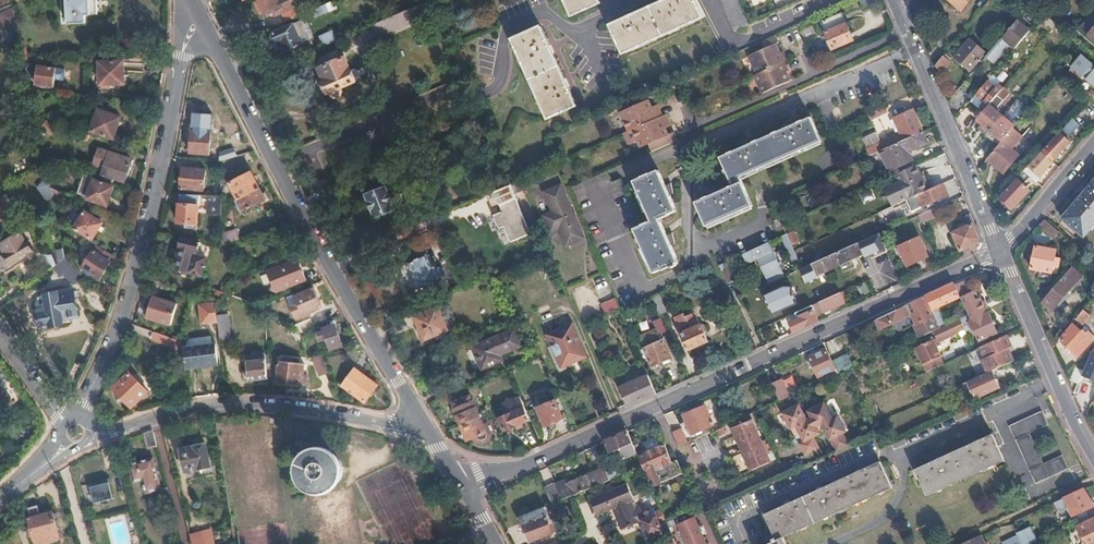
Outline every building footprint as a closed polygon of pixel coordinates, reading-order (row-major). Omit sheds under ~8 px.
[(9,0),(0,0),(0,10),(11,7),(10,3),(9,0)] [(89,0),(66,0),(68,25),(85,25),(85,16),(90,16),(89,0)] [(293,0),(258,0),(259,1),(264,12),(265,15),(274,12),(276,17),(283,14),(286,23),(300,17),(296,9),(297,8),(293,0)] [(601,4),(599,0),(565,0),(572,16),(601,4)] [(703,18),(694,0),(668,0),(610,26),(623,54),(703,18)] [(733,27),(747,21),(738,0),(722,0),(733,27)] [(753,25),(813,0),(743,0),(753,25)] [(961,10),(969,0),(949,0),(961,10)] [(264,12),(259,1),(254,3),(259,15),(264,12)] [(380,38),(431,16),(425,4),(375,25),(380,38)] [(331,12),(327,5),(309,13),(312,20),(331,12)] [(13,17),(12,11),(0,17),(0,23),(13,17)] [(833,49),(853,40),(841,14),(821,23),(833,49)] [(808,20),(797,25),(803,40),(815,35),(808,20)] [(1029,31),(1016,20),(1002,37),(1015,48),(1029,31)] [(9,21),(0,25),(0,32),(2,36),(13,30),(9,21)] [(301,44),(293,25),(275,32),(279,42),(282,41),(286,50),(301,44)] [(547,119),(576,107),(542,30),(514,42),(547,119)] [(338,41),(334,31),(321,36),(325,46),(338,41)] [(790,81),(786,72),(782,63),(784,62),(781,53),(777,45),(779,44),(776,36),(762,43),(765,51),(749,57),(756,74),(753,76),(761,94),(790,81)] [(987,54),(997,43),(992,40),(983,51),(969,39),(964,45),(962,43),(957,49),(959,51),(954,57),(970,70),(985,53),(987,54)] [(950,59),(944,54),(935,65),(942,71),(949,61),(948,60),(950,59)] [(361,76),(358,71),(355,69),(352,71),(346,58),(321,69),(326,80),(323,82),(328,94),(331,93),(332,96),(336,96),(341,94),(343,91),(342,88),(356,82),(355,80),(360,78),(361,76)] [(984,58),(958,89),(964,94),(983,72),(980,70),(988,61),(984,58)] [(1080,59),(1071,70),(1073,73),(1076,69),(1093,85),(1093,71),(1080,59)] [(123,64),(97,65),(98,88),(106,88),(106,84),(124,83),(123,64)] [(54,70),(38,67),(35,85),(51,87),(54,70)] [(988,106),(1002,89),(997,86),(995,88),(987,81),(975,95),(983,102),(980,106),(985,109),(988,106)] [(985,135),(1000,117),(996,113),(998,111),(996,109),(1003,101),(1000,99),(1006,92),(1002,89),(988,106),(989,107),(977,121),(981,124),(977,128),(985,135)] [(89,107),(90,98),(75,96),(74,105),(89,107)] [(647,143),(651,151),(667,143),(676,139),(672,132),(666,134),(663,127),(658,116),(655,117),(650,106),(647,99),(620,111),(628,130),(631,128),(639,146),(647,143)] [(1015,100),(1004,113),(1000,117),(985,135),(993,142),(997,137),(1002,141),(1013,127),(1022,117),(1027,111),(1015,100)] [(656,104),(650,106),(655,117),(658,116),(663,127),(669,124),(664,114),(661,115),(656,104)] [(108,109),(100,107),(92,132),(114,139),(121,118),(107,113),(108,109)] [(904,139),(923,131),(913,109),(894,117),(897,123),(902,135),(904,139)] [(1032,114),(1027,111),(1022,117),(1026,121),(1032,114)] [(213,115),(195,113),(191,154),(210,155),(213,115)] [(37,128),(34,116),(28,117),(31,130),(37,128)] [(821,141),(812,117),(721,156),(734,185),(698,201),(708,225),(753,205),(741,176),(821,141)] [(49,135),(55,127),(48,122),(47,123),(43,120),(43,121),(39,118),(37,122),(39,124),(38,125),(42,128),(41,129),(49,135)] [(1078,125),(1072,119),(1041,151),(1051,161),(1069,142),(1068,141),(1070,138),(1067,136),(1078,125)] [(897,123),(877,132),(881,141),(895,135),(896,137),(902,135),(897,123)] [(88,140),(90,134),(79,131),(77,137),(88,140)] [(928,142),(923,131),(904,139),(899,142),(867,156),(876,176),(913,160),(910,154),(912,149),(928,142)] [(857,141),(864,157),(867,156),(899,142),(896,137),(895,135),(881,141),(877,132),(857,141)] [(1002,141),(987,159),(1004,173),(1019,156),(1002,141)] [(1030,176),(1036,182),(1053,162),(1051,161),(1041,151),(1016,178),(1022,185),(1030,176)] [(122,156),(110,152),(102,174),(107,176),(105,180),(114,183),(115,179),(124,182),(130,163),(121,160),(122,156)] [(894,175),(905,199),(910,197),(927,190),(916,165),(894,175)] [(205,169),(183,168),(181,188),(204,190),(205,169)] [(654,271),(678,260),(659,216),(676,209),(658,169),(634,180),(651,220),(635,227),(654,271)] [(244,212),(269,199),(266,192),(263,194),(252,172),(231,184),(239,199),(237,200),(244,212)] [(227,184),(226,174),(219,174),(220,185),(227,184)] [(330,188),(326,178),(317,182),(321,191),(325,190),(330,188)] [(1016,178),(998,197),(1011,209),(1028,191),(1022,185),(1016,178)] [(114,187),(83,179),(78,197),(88,200),(87,203),(107,209),(114,187)] [(1081,198),(1064,218),(1085,236),(1093,225),(1093,182),(1081,198)] [(220,185),(220,183),(212,183),(214,196),(222,197),(220,185)] [(927,190),(910,197),(913,203),(920,200),(921,205),(926,203),(928,207),(934,204),(932,200),(946,194),(942,183),(927,190)] [(408,214),(399,193),(390,198),(384,186),(365,195),(375,218),(394,209),(398,218),(408,214)] [(510,186),(492,193),(498,208),(500,206),(503,212),(494,216),(499,229),(504,227),(511,243),(531,234),(510,186)] [(567,245),(583,238),(561,186),(544,193),(553,213),(545,216),(551,232),(560,229),(567,245)] [(59,198),(59,192),(50,188),(53,199),(59,198)] [(325,190),(321,191),(309,197),(312,203),(328,196),(325,190)] [(222,213),(222,197),(214,196),(179,194),(178,222),(187,223),(187,228),(198,228),(199,204),(209,205),(208,213),(222,213)] [(11,215),(2,199),(0,200),(0,222),(11,215)] [(43,212),(40,206),(35,209),(39,219),(46,215),(43,212)] [(921,222),(937,215),(934,208),(918,215),(921,222)] [(105,219),(88,210),(77,229),(94,239),(105,219)] [(953,232),(960,250),(975,243),(977,238),(971,223),(974,222),(970,213),(965,216),(967,221),(965,222),(966,225),(953,232)] [(786,215),(780,218),(783,225),(789,222),(786,215)] [(918,215),(912,218),(914,225),(921,222),(918,215)] [(1054,228),(1046,221),(1041,227),(1049,233),(1054,228)] [(241,240),(236,229),(222,235),(222,247),(241,240)] [(35,255),(22,233),(0,245),(12,265),(26,256),(28,259),(35,255)] [(786,234),(781,236),(786,248),(796,270),(801,267),(793,249),(786,234)] [(879,250),(873,235),(811,263),(817,274),(841,263),(844,269),(852,266),(853,263),(851,259),(868,251),(869,254),(879,250)] [(187,272),(193,252),(197,254),(201,241),(199,238),(182,237),(175,269),(187,272)] [(908,265),(927,257),(919,237),(899,247),(908,265)] [(115,256),(96,245),(93,251),(111,262),(115,256)] [(1056,249),(1032,245),(1028,267),(1052,271),(1053,264),(1059,265),(1060,257),(1054,256),(1056,249)] [(52,268),(65,258),(64,248),(54,252),(53,250),(45,253),(52,268)] [(101,279),(111,262),(93,251),(83,267),(101,279)] [(759,257),(769,282),(784,275),(774,251),(759,257)] [(1084,253),(1074,265),(1084,274),(1093,262),(1093,261),(1084,253)] [(433,270),(426,255),(400,267),(412,292),(444,277),(439,267),(433,270)] [(83,276),(65,258),(54,268),(61,277),(64,275),(74,284),(83,276)] [(302,269),(297,258),(294,259),(299,270),(302,269)] [(299,270),(294,259),(270,269),(275,281),(279,280),(283,288),(306,278),(302,269),(299,270)] [(726,261),(721,263),(728,280),(740,275),(735,262),(728,265),(726,261)] [(817,274),(811,263),(806,265),(808,269),(811,276),(817,274)] [(796,270),(790,272),(793,279),(800,276),(799,272),(808,269),(806,265),(801,267),(796,270)] [(1071,268),(1043,301),(1053,310),(1081,276),(1071,268)] [(162,287),(164,279),(148,275),(147,278),(146,284),(162,287)] [(964,304),(968,314),(961,317),(940,327),(918,337),(917,337),(925,355),(931,369),(947,362),(940,348),(938,341),(964,329),(965,331),(972,327),(979,340),(997,332),(989,312),(988,312),(981,297),(979,298),(975,290),(972,292),(967,279),(955,284),(960,296),(964,304)] [(955,284),(954,283),(925,296),(931,308),(960,296),(955,284)] [(797,305),(790,286),(766,295),(774,314),(797,305)] [(313,289),(291,298),(299,317),(321,308),(313,289)] [(78,316),(73,291),(45,296),(50,327),(63,325),(62,319),(78,316)] [(811,305),(815,314),(844,301),(840,292),(811,305)] [(660,296),(653,299),(660,314),(663,313),(667,311),(660,296)] [(931,308),(925,296),(906,305),(915,324),(912,325),(918,337),(940,327),(931,308)] [(179,304),(154,297),(148,318),(173,325),(179,304)] [(606,313),(619,307),(615,297),(602,303),(606,313)] [(961,317),(968,314),(964,304),(957,308),(961,317)] [(218,323),(216,305),(208,305),(202,306),(203,312),(204,324),(218,323)] [(789,322),(793,331),(818,320),(815,314),(811,305),(806,307),(799,310),(801,314),(800,314),(799,313),(796,315),(797,318),(789,322)] [(275,321),(273,313),(264,306),(263,306),(265,322),(275,321)] [(451,330),(439,307),(416,317),(427,340),(451,330)] [(746,308),(755,330),(760,327),(751,307),(746,308)] [(1090,316),(1083,310),(1076,318),(1084,324),(1090,316)] [(673,316),(688,347),(707,338),(700,323),(699,324),(692,311),(684,315),(683,312),(673,316)] [(786,316),(789,322),(797,318),(796,315),(795,312),(786,316)] [(230,340),(227,314),(217,315),(218,323),(220,341),(230,340)] [(664,332),(667,330),(662,318),(653,322),(658,335),(664,332)] [(317,327),(314,320),(295,328),(303,333),(317,327)] [(1073,323),(1060,338),(1062,340),(1076,325),(1073,323)] [(344,346),(336,324),(327,327),(327,331),(320,333),(323,341),(328,339),(331,350),(344,346)] [(587,357),(573,325),(549,336),(562,368),(587,357)] [(1076,325),(1062,340),(1078,356),(1092,341),(1076,325)] [(521,348),(514,331),(472,349),(480,370),(502,361),(499,354),(505,351),(510,348),(512,351),(521,348)] [(183,343),(155,333),(153,340),(183,352),(183,343)] [(993,370),(1013,361),(1011,355),(1008,348),(1011,347),(1006,334),(980,347),(985,358),(982,360),(988,372),(993,370)] [(360,343),(355,335),(350,339),(353,345),(360,343)] [(661,339),(643,347),(651,364),(669,356),(661,339)] [(189,369),(219,365),(217,345),(202,347),(201,343),(195,344),(195,347),(186,349),(189,369)] [(835,368),(832,360),(825,346),(821,348),(823,351),(809,357),(818,376),(835,368)] [(514,355),(512,351),(510,348),(505,351),(509,358),(514,355)] [(272,376),(269,356),(266,356),(266,353),(251,355),(251,361),(247,362),(248,371),(244,371),(243,373),(243,379),(245,380),(246,381),(250,381),(250,382),(269,380),(269,376),(272,376)] [(323,355),(315,358),(321,376),(329,373),(323,355)] [(838,374),(844,371),(838,357),(832,360),(835,368),(838,374)] [(282,363),(280,363),(278,383),(305,387),(307,377),(304,376),(305,366),(293,364),(293,362),(291,359),(285,358),(282,360),(282,363)] [(1080,380),(1093,387),(1093,363),(1089,360),(1086,368),(1080,380)] [(1073,378),(1080,381),(1080,380),(1086,368),(1079,365),(1073,378)] [(988,372),(954,388),(956,393),(965,389),(966,390),(972,387),(976,397),(1000,386),(993,370),(988,372)] [(149,393),(131,372),(114,388),(132,408),(149,393)] [(379,383),(365,372),(350,391),(364,402),(379,383)] [(623,387),(631,406),(658,394),(650,375),(623,387)] [(779,400),(787,397),(781,383),(773,386),(779,400)] [(531,420),(521,397),(512,402),(507,399),(506,404),(503,405),(506,412),(499,416),(506,431),(531,420)] [(546,425),(563,418),(559,407),(557,407),(555,401),(538,409),(546,425)] [(480,417),(474,402),(455,410),(461,426),(480,417)] [(800,404),(783,412),(791,428),(797,425),(800,433),(804,440),(799,443),(804,454),(819,447),(814,436),(820,433),(821,433),(817,426),(822,424),(826,432),(830,440),(835,451),(849,444),(843,433),(846,432),(838,416),(833,418),(825,403),(809,410),(812,417),(807,419),(800,404)] [(712,425),(704,406),(683,415),(691,434),(712,425)] [(1036,483),(1068,468),(1062,454),(1044,463),(1030,433),(1048,425),(1042,412),(1010,426),(1036,483)] [(749,414),(730,423),(732,428),(751,419),(749,414)] [(490,439),(492,434),(487,423),(484,425),(480,417),(461,426),(468,440),(474,437),(477,441),(482,444),(490,439)] [(751,470),(770,461),(751,419),(732,428),(751,470)] [(822,424),(817,426),(821,433),(820,433),(821,435),(826,432),(822,424)] [(797,425),(791,428),(795,435),(800,433),(797,425)] [(718,436),(725,433),(723,427),(716,430),(718,436)] [(681,428),(672,432),(678,446),(687,443),(681,428)] [(156,444),(152,429),(144,431),(143,431),(147,446),(156,444)] [(611,451),(632,442),(627,430),(606,440),(611,451)] [(927,495),(1004,460),(993,434),(915,469),(927,495)] [(644,453),(638,456),(651,487),(684,472),(678,459),(673,461),(665,444),(662,445),(658,437),(641,444),(645,452),(644,453)] [(301,440),(294,441),(297,457),(303,456),(301,440)] [(119,461),(115,443),(114,443),(104,447),(100,449),(104,464),(119,461)] [(210,464),(206,445),(201,443),(196,444),(196,446),(180,449),(184,472),(210,466),(210,464)] [(343,463),(342,461),(341,458),(339,457),(338,455),(336,454),(334,452),(331,451),(329,451),(327,450),(324,450),(322,451),(319,451),(317,452),(315,453),(313,455),(311,456),(310,458),(308,460),(307,462),(306,465),(306,467),(306,470),(306,472),(306,474),(307,477),(308,479),(309,481),(311,483),(313,485),(315,486),(317,487),(319,488),(321,489),(324,489),(326,489),(329,489),(331,488),(333,487),(335,486),(337,485),(339,483),(340,481),(342,479),(343,477),(344,475),(344,472),(344,470),(344,467),(344,465),(343,463)] [(145,491),(159,487),(152,457),(129,462),(134,479),(142,477),(145,491)] [(602,457),(591,462),(595,471),(600,483),(622,473),(617,461),(606,466),(602,457)] [(892,487),(881,461),(765,514),(776,537),(773,539),(775,542),(770,543),(788,543),(784,537),(892,487)] [(215,475),(213,463),(210,464),(210,466),(184,472),(186,481),(215,475)] [(564,499),(600,483),(595,471),(569,483),(567,479),(557,484),(564,499)] [(111,472),(106,473),(94,480),(92,480),(96,497),(116,493),(111,472)] [(631,499),(633,498),(626,480),(592,494),(599,511),(613,504),(616,510),(614,511),(620,526),(642,517),(649,532),(662,527),(663,531),(669,528),(660,506),(655,508),(654,505),(637,513),(631,499)] [(564,499),(557,484),(556,481),(547,485),(554,503),(564,499)] [(169,497),(167,485),(159,487),(162,499),(169,497)] [(1093,506),(1083,489),(1064,498),(1071,514),(1075,512),(1076,514),(1093,506)] [(51,503),(39,506),(37,498),(27,500),(29,508),(26,509),(30,525),(27,526),(30,536),(34,535),(36,543),(42,543),(61,540),(51,503)] [(552,532),(546,517),(551,515),(546,505),(533,511),(532,508),(528,507),(522,509),(520,514),(521,516),(518,518),(524,531),(527,530),(531,540),(552,532)] [(706,543),(695,517),(679,524),(688,543),(706,543)] [(1078,525),(1081,533),(1086,543),(1093,543),(1093,518),(1078,525)] [(1046,538),(1039,522),(1015,533),(1017,535),(1020,543),(1033,543),(1046,538)] [(209,529),(199,532),(202,543),(212,543),(213,543),(209,529)] [(199,532),(189,534),(191,543),(202,543),(199,532)] [(982,537),(981,535),(962,543),(985,543),(982,537)] [(1003,543),(1020,543),(1017,535),(1002,542),(1003,543)]
